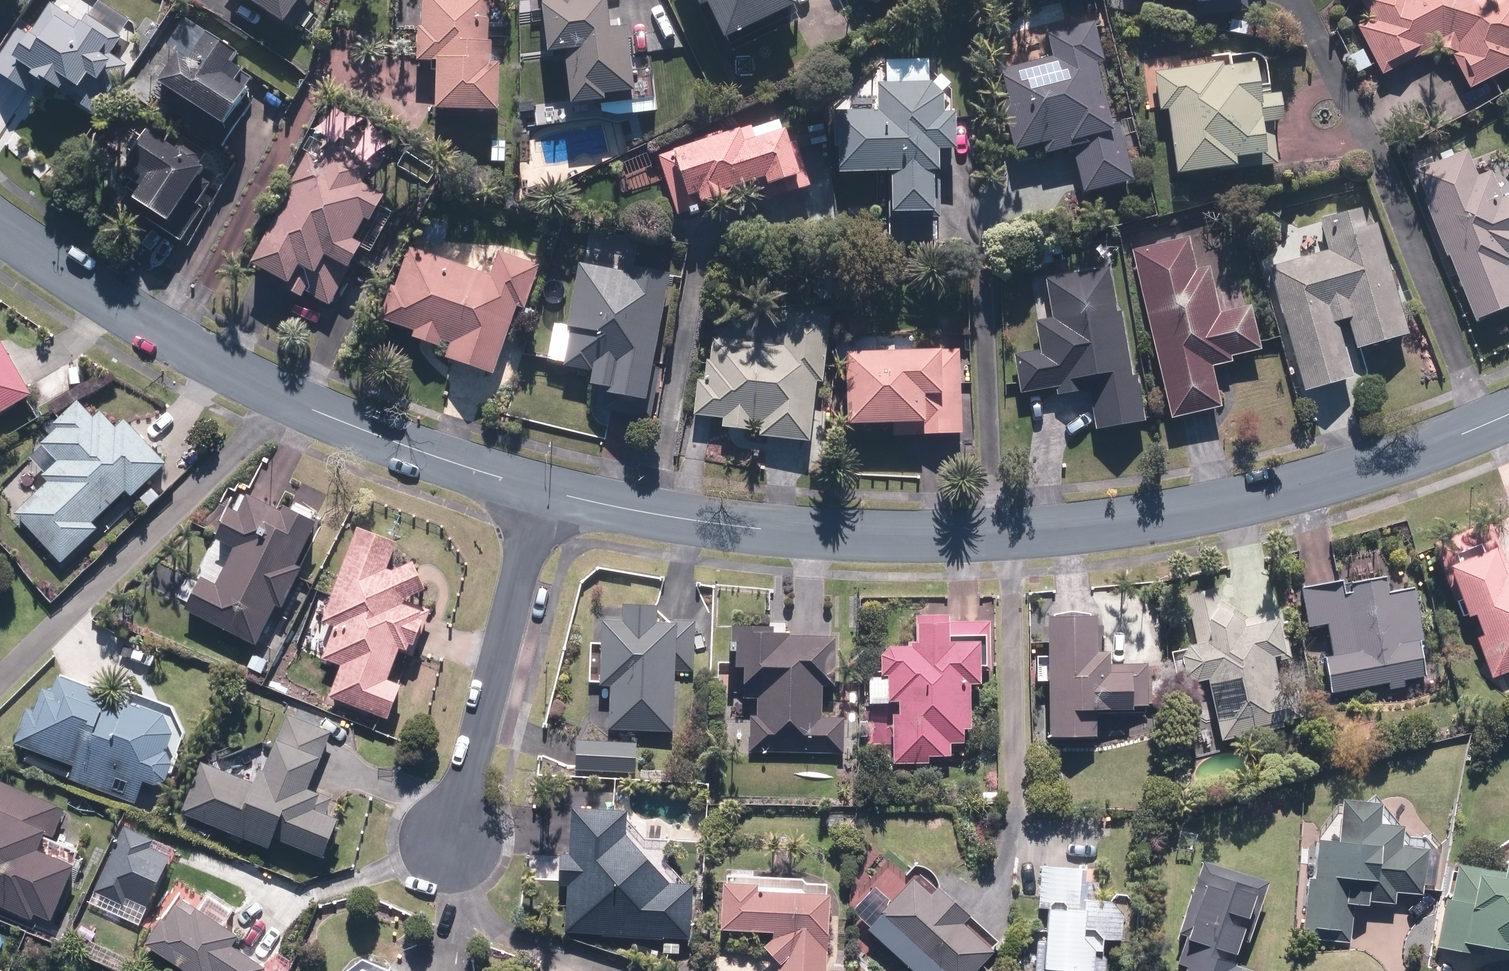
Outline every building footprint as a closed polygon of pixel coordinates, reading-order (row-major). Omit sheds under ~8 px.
[(102,86),(122,56),(115,51),(133,24),(96,0),(53,0),(35,27),(26,20),(0,59),(0,75),(40,101),(50,85),(65,94),(71,85),(81,91),(90,78),(102,86)] [(293,31),(316,0),(252,0),(293,31)] [(500,111),(502,0),(425,0),(425,25),(419,25),(418,61),(438,61),(437,110),(500,111)] [(571,104),(603,100),(605,116),(640,111),(629,28),(614,30),(610,0),(541,0),(549,56),(565,54),(571,104)] [(703,9),(708,6),(729,44),(803,2),(802,0),(698,0),(703,9)] [(1008,33),(1063,22),(1059,0),(1049,0),(1004,9),(1008,33)] [(1365,3),(1373,17),(1356,27),(1360,34),(1343,44),(1360,74),(1376,64),(1383,76),(1430,49),(1454,57),(1473,90),(1508,69),(1508,0),(1366,0),(1365,3)] [(237,50),(183,14),(162,46),(178,56),(162,82),(227,124),(258,77),(231,60),(237,50)] [(1054,59),(996,75),(1018,153),(1043,146),(1045,155),(1072,148),(1085,194),(1135,180),(1119,120),(1115,121),(1098,61),(1105,59),(1094,20),(1046,33),(1054,59)] [(887,81),(880,81),(879,112),(842,111),(841,173),(891,174),(890,214),(935,215),(936,174),(941,175),(942,152),(957,153),(957,113),(945,113),(945,82),(931,81),(932,58),(887,57),(887,81)] [(1259,85),(1257,62),(1206,66),(1205,58),(1191,59),(1192,67),(1154,70),(1157,111),(1169,110),(1173,174),(1277,166),(1275,131),(1262,132),(1262,122),(1285,120),(1283,93),(1271,94),(1271,84),(1259,85)] [(565,91),(532,95),(534,114),(567,110),(565,91)] [(376,223),(416,146),(332,103),(251,262),(291,282),(287,290),(305,299),(309,291),(335,305),(366,243),(357,238),(367,218),(376,223)] [(660,155),(677,211),(761,185),(765,199),(810,185),(789,115),(660,155)] [(144,217),(183,240),(203,206),(199,204),(213,180),(201,173),(206,163),(196,157),(199,154),(180,143),(178,146),(148,129),(130,160),(139,165),(130,179),(143,186),(135,200),(150,208),(144,217)] [(1503,153),(1476,166),(1465,146),(1406,175),(1477,321),(1508,305),(1508,156),(1503,153)] [(648,153),(614,166),(624,192),(658,179),(648,153)] [(1356,376),(1339,322),(1349,318),(1359,348),(1412,332),(1373,206),(1319,223),(1328,250),(1266,269),(1304,392),(1356,376)] [(472,265),(406,242),(379,318),(415,330),(413,335),(442,346),(444,340),(451,343),(446,356),(496,373),(519,308),(528,311),(547,257),(483,234),(472,265)] [(1233,358),(1261,351),(1251,306),(1221,313),(1203,236),(1133,252),(1171,419),(1220,408),(1211,367),(1234,362),(1233,358)] [(563,362),(562,368),(587,371),(586,383),(610,387),(609,396),(651,403),(672,265),(580,251),(569,325),(554,323),(549,359),(563,362)] [(1013,359),(1023,394),(1054,385),(1058,399),(1087,391),(1099,433),(1148,419),(1106,266),(1046,283),(1055,315),(1036,320),(1044,350),(1013,359)] [(825,385),(829,305),(784,303),(783,320),(711,316),(709,361),(705,361),(704,380),(697,379),(695,417),(722,419),(722,429),(749,430),(749,437),(814,440),(817,384),(825,385)] [(35,397),(0,334),(0,417),(35,397)] [(846,348),(845,422),(922,424),(922,433),(960,434),(962,350),(846,348)] [(81,397),(35,436),(57,461),(41,475),(49,485),(17,513),(61,564),(100,531),(92,522),(129,490),(134,496),(169,465),(130,420),(120,428),(103,409),(97,415),(81,397)] [(219,541),(235,548),(220,583),(204,576),(185,616),(259,649),(279,604),(285,607),(303,567),(297,564),(317,519),(286,505),(283,512),(241,493),(219,541)] [(390,570),(400,543),(359,528),(323,621),(334,626),(321,660),(343,668),(331,699),(388,721),(403,683),(392,678),(404,646),(416,650),(431,610),(405,602),(425,587),(413,560),(390,570)] [(1501,548),(1451,567),(1470,617),(1477,614),(1484,632),(1477,635),(1493,677),(1508,671),(1508,569),(1501,548)] [(1326,656),(1331,692),(1428,677),(1415,592),(1387,597),(1385,582),(1302,594),(1307,631),(1329,628),(1333,655),(1326,656)] [(1235,585),(1187,596),(1198,642),(1197,643),(1195,644),(1194,644),(1192,645),(1191,646),(1190,648),(1188,649),(1187,650),(1187,652),(1186,653),(1185,655),(1185,656),(1184,658),(1184,660),(1184,661),(1184,663),(1185,665),(1185,666),(1186,668),(1186,670),(1187,671),(1188,672),(1189,674),(1190,675),(1191,676),(1193,677),(1194,678),(1196,679),(1197,679),(1199,680),(1201,680),(1202,680),(1204,681),(1206,680),(1207,680),(1221,737),(1287,722),(1273,663),(1290,659),(1278,609),(1243,618),(1235,585)] [(693,674),(695,625),(660,624),(661,604),(625,603),(624,622),(601,621),(598,686),(611,686),(609,731),(673,734),(675,673),(693,674)] [(894,715),(892,761),(929,762),(929,756),(951,756),(952,740),(966,741),(966,728),(973,728),(974,685),(983,685),(983,665),(991,665),(992,623),(949,622),(949,617),(916,616),(915,641),(908,641),(908,645),(883,645),(882,675),(889,675),(888,700),(899,700),(899,715),(894,715)] [(1097,712),(1150,713),(1151,664),(1112,663),(1112,650),(1100,650),(1100,617),(1049,616),(1049,655),(1038,654),(1038,680),(1048,680),(1048,736),(1097,736),(1097,712)] [(836,683),(838,629),(732,625),(732,651),(735,652),(735,667),(745,668),(744,687),(752,687),(752,697),(757,698),(756,714),(751,714),(750,751),(842,754),(844,718),(822,717),(824,683),(836,683)] [(180,738),(173,714),(57,679),(53,691),(43,687),(36,710),(27,707),(16,744),(69,760),(63,781),(140,804),(147,784),(165,789),(180,738)] [(333,799),(312,790),(336,734),(289,715),(259,784),(204,761),(182,812),(274,850),(278,840),(324,859),(340,820),(326,814),(333,799)] [(638,742),(575,739),(574,756),(638,759),(638,742)] [(52,923),(77,865),(42,850),(47,838),(53,841),(67,808),(0,780),(0,905),(33,919),(35,915),(52,923)] [(1403,826),(1380,824),(1382,802),(1344,799),(1340,844),(1319,842),(1315,884),(1306,883),(1301,937),(1353,942),(1356,905),(1370,906),(1370,901),(1397,904),(1398,892),(1424,894),(1428,850),(1401,847),(1403,826)] [(670,883),(630,832),(631,808),(576,805),(573,853),(560,852),(558,888),(571,889),(568,933),(690,941),(694,885),(670,883)] [(155,833),(126,821),(97,892),(124,903),(126,898),(153,909),(175,853),(151,843),(155,833)] [(1495,849),(1493,873),(1475,871),(1476,866),(1456,863),(1452,897),(1445,896),(1438,949),(1470,954),(1471,949),(1508,953),(1508,840),(1508,841),(1506,842),(1504,843),(1502,844),(1500,845),(1498,846),(1496,848),(1495,849)] [(1202,856),(1178,936),(1185,938),(1177,966),(1187,968),(1186,970),(1245,970),(1246,967),(1239,964),(1245,943),(1253,946),(1273,877),(1202,856)] [(1122,942),(1123,904),(1098,903),(1100,867),(1038,864),(1037,910),(1050,911),(1049,935),(1027,935),(1026,970),(1111,970),(1111,953),(1107,953),(1108,942),(1122,942)] [(916,880),(870,929),(913,970),(977,970),(995,952),(963,922),(971,914),(940,884),(930,894),(916,880)] [(766,945),(778,965),(778,970),(828,970),(830,885),(724,881),(722,928),(767,930),(773,930),(773,940),(766,945)] [(210,895),(200,908),(181,895),(148,940),(190,970),(267,970),(268,969),(237,946),(243,939),(226,927),(236,913),(210,895)]
